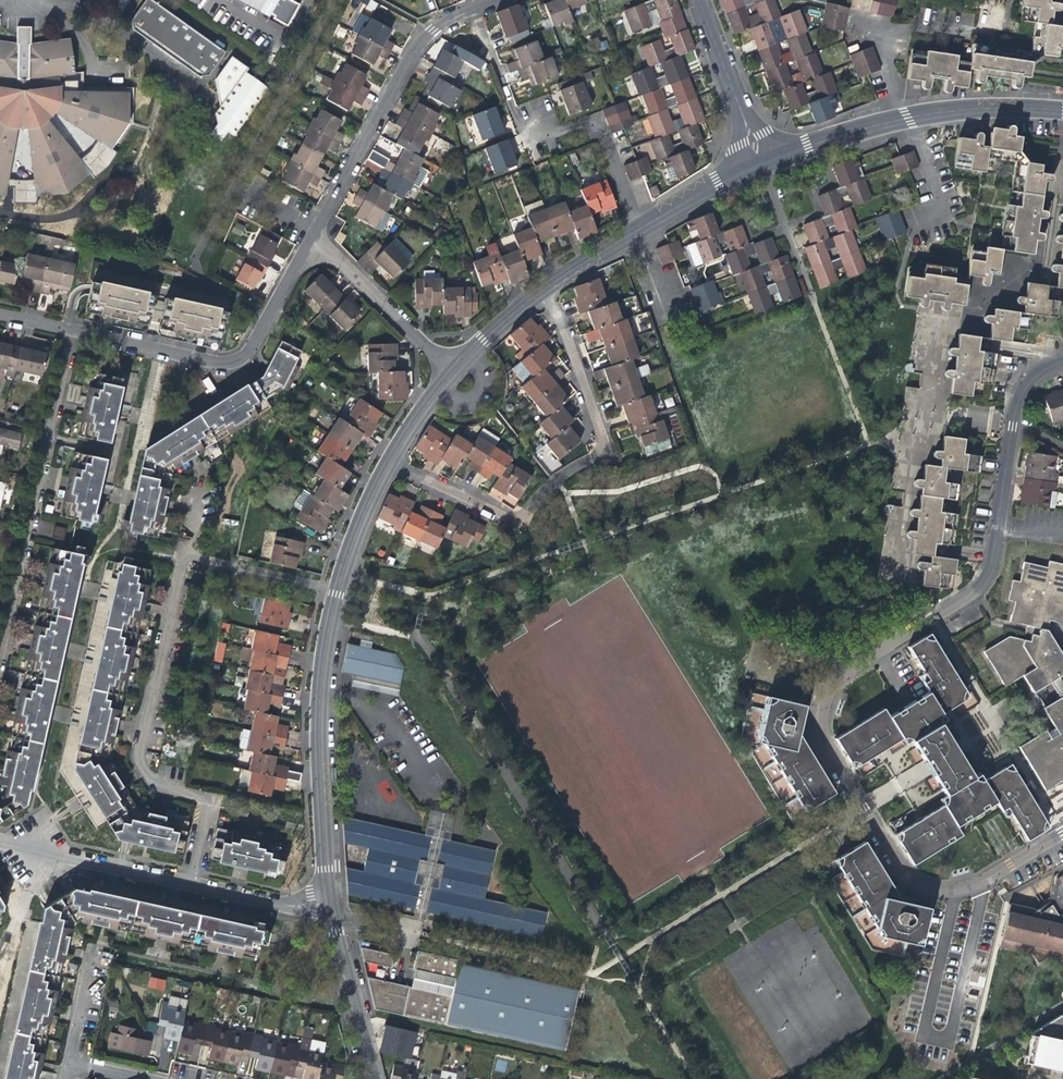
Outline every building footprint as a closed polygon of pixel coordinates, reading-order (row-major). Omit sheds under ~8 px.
[(150,0),(145,0),(131,21),(132,31),(199,78),(209,77),(225,54),(150,0)] [(268,18),(270,14),(276,18),(274,21),(289,29),(301,7),(287,0),(286,0),(285,1),(282,0),(236,0),(268,18)] [(378,3),(373,0),(370,0),(366,7),(373,11),(378,3)] [(567,11),(562,0),(552,0),(552,1),(547,3),(543,5),(551,26),(560,22),(561,25),(570,21),(567,11)] [(594,0),(562,0),(567,11),(594,0)] [(662,30),(684,21),(681,14),(678,7),(676,0),(651,0),(624,10),(633,32),(651,25),(646,12),(658,8),(663,20),(659,22),(662,30)] [(728,14),(743,8),(755,4),(765,0),(722,0),(728,14)] [(773,0),(765,0),(755,4),(759,15),(747,19),(743,8),(728,14),(731,23),(735,35),(750,29),(769,22),(779,18),(773,0)] [(820,21),(843,27),(851,0),(827,0),(820,21)] [(867,8),(891,14),(896,0),(870,0),(867,8)] [(1053,12),(1058,13),(1059,13),(1061,12),(1062,10),(1061,8),(1060,6),(1058,5),(1049,4),(1049,0),(1024,0),(1022,16),(1047,20),(1048,12),(1053,12)] [(515,5),(493,14),(498,26),(503,38),(525,30),(515,5)] [(774,35),(769,22),(750,29),(754,40),(758,51),(776,44),(786,40),(804,34),(807,33),(798,11),(779,18),(784,31),(774,35)] [(970,71),(978,72),(976,81),(977,84),(979,84),(980,85),(982,84),(984,83),(985,73),(1014,77),(1012,87),(1014,89),(1015,90),(1018,90),(1019,89),(1020,88),(1021,78),(1029,80),(1032,64),(1043,56),(1056,59),(1058,51),(1062,52),(1062,43),(1060,43),(1060,41),(1062,29),(1051,27),(1046,26),(1047,20),(1022,16),(1021,22),(1035,25),(1031,55),(1016,52),(1016,57),(989,53),(989,48),(974,46),(972,60),(970,71)] [(361,27),(357,35),(388,52),(392,44),(384,40),(387,34),(390,30),(369,18),(363,28),(361,27)] [(642,46),(650,66),(662,62),(680,55),(694,49),(688,33),(684,21),(662,30),(665,37),(670,36),(674,47),(663,51),(658,40),(642,46)] [(15,28),(15,40),(28,41),(29,28),(15,28)] [(780,56),(776,44),(758,51),(762,60),(766,71),(785,64),(796,60),(811,54),(804,34),(786,40),(791,52),(780,56)] [(383,60),(388,52),(357,35),(352,43),(355,44),(350,54),(370,66),(374,58),(375,56),(383,60)] [(63,77),(71,76),(70,64),(72,63),(72,55),(70,55),(68,42),(28,46),(28,41),(15,40),(15,46),(0,43),(0,197),(3,198),(15,131),(20,131),(25,130),(35,198),(66,194),(89,174),(45,123),(50,118),(52,114),(110,150),(126,125),(126,94),(68,95),(57,95),(56,78),(63,77)] [(507,74),(519,69),(542,60),(535,41),(511,51),(513,58),(510,60),(511,63),(504,66),(507,74)] [(880,70),(870,44),(862,46),(848,51),(858,78),(880,70)] [(1016,52),(989,48),(989,53),(1016,57),(1016,52)] [(434,64),(428,74),(448,86),(462,61),(442,50),(434,64)] [(945,91),(946,94),(952,93),(953,87),(967,90),(970,71),(972,60),(913,51),(909,81),(923,83),(923,86),(923,88),(925,90),(927,91),(929,90),(931,88),(932,79),(946,81),(945,91)] [(789,76),(785,64),(766,71),(770,82),(774,92),(784,89),(800,83),(811,78),(823,74),(815,53),(811,54),(796,60),(800,72),(789,76)] [(640,95),(644,94),(661,88),(672,83),(689,77),(685,67),(680,55),(662,62),(667,75),(655,80),(650,66),(632,73),(640,95)] [(550,57),(542,60),(519,69),(522,77),(529,74),(531,78),(535,77),(537,83),(557,75),(550,57)] [(215,81),(216,91),(221,90),(223,101),(214,115),(215,124),(232,136),(265,89),(243,75),(246,71),(230,59),(215,81)] [(336,73),(332,81),(364,98),(368,90),(360,85),(362,80),(365,76),(344,64),(339,74),(336,73)] [(586,71),(571,77),(573,84),(579,81),(580,84),(589,80),(586,71)] [(803,92),(800,83),(784,89),(787,97),(791,108),(807,102),(831,93),(835,92),(828,72),(823,74),(811,78),(815,88),(803,92)] [(460,92),(448,86),(428,74),(424,82),(427,84),(431,87),(425,97),(447,109),(452,99),(455,100),(460,92)] [(360,106),(364,98),(332,81),(322,75),(318,82),(330,89),(325,99),(330,102),(346,111),(348,107),(349,105),(351,102),(358,106),(360,106)] [(68,95),(63,77),(56,78),(57,95),(68,95)] [(589,107),(580,84),(579,81),(573,84),(571,77),(555,83),(563,103),(567,115),(589,107)] [(665,99),(661,88),(644,94),(652,115),(666,109),(679,105),(697,98),(693,88),(689,77),(672,83),(676,95),(665,99)] [(421,95),(425,97),(431,87),(427,84),(424,90),(421,95)] [(834,102),(831,93),(807,102),(812,114),(815,124),(833,118),(828,105),(834,102)] [(671,122),(666,109),(652,115),(648,116),(656,138),(668,134),(679,130),(695,123),(705,120),(700,107),(697,98),(679,105),(683,117),(671,122)] [(602,110),(605,118),(627,110),(624,102),(602,110)] [(413,110),(411,112),(410,114),(406,112),(401,111),(398,117),(393,126),(401,130),(399,135),(396,139),(417,151),(422,142),(425,143),(430,135),(434,128),(431,126),(437,116),(436,115),(416,104),(413,110)] [(470,117),(471,120),(480,142),(502,133),(498,123),(497,120),(492,108),(470,117)] [(312,118),(307,126),(339,143),(344,135),(335,131),(338,126),(341,121),(319,110),(314,119),(312,118)] [(630,118),(627,110),(605,118),(608,126),(630,118)] [(633,126),(630,118),(608,126),(611,133),(633,126)] [(672,144),(668,134),(656,138),(651,140),(652,142),(659,161),(663,159),(686,150),(695,147),(703,144),(699,134),(695,123),(679,130),(683,140),(673,144),(672,145),(672,144)] [(335,151),(339,143),(307,126),(303,134),(305,135),(300,145),(321,157),(325,151),(326,147),(335,151)] [(1001,161),(1009,162),(1012,137),(1013,128),(1012,127),(1010,126),(1008,127),(1007,127),(1006,129),(1006,131),(991,128),(988,148),(980,147),(982,135),(981,134),(979,133),(977,133),(976,133),(975,134),(975,135),(974,141),(958,139),(954,169),(984,173),(986,159),(987,154),(1002,156),(1001,161)] [(1008,164),(1015,165),(1035,167),(1033,175),(1040,175),(1041,179),(1039,182),(1046,184),(1047,184),(1049,183),(1051,182),(1052,179),(1051,177),(1050,176),(1048,175),(1039,174),(1040,166),(1027,164),(1018,153),(1020,138),(1012,137),(1009,162),(1008,164)] [(505,141),(483,149),(493,175),(515,166),(510,154),(505,141)] [(319,161),(321,157),(300,145),(295,155),(292,153),(287,162),(320,179),(324,171),(316,166),(319,161)] [(691,161),(686,150),(663,159),(666,167),(672,165),(677,177),(694,170),(691,161)] [(892,160),(895,167),(896,172),(898,176),(907,173),(919,167),(916,159),(913,151),(901,156),(892,160)] [(386,161),(383,167),(382,169),(378,176),(387,181),(385,185),(382,190),(392,196),(401,201),(407,191),(409,192),(413,185),(414,184),(416,178),(413,177),(418,168),(399,157),(397,162),(395,166),(386,161)] [(623,165),(626,173),(648,165),(645,157),(623,165)] [(858,158),(841,165),(833,168),(837,177),(841,188),(859,181),(856,172),(863,169),(862,167),(858,158)] [(315,187),(320,179),(287,162),(283,169),(286,171),(281,180),(302,192),(305,186),(307,183),(315,187)] [(650,172),(648,165),(626,173),(629,181),(650,172)] [(1015,165),(1012,186),(1036,189),(1037,183),(1038,183),(1038,182),(1039,182),(1041,179),(1040,175),(1033,175),(1035,167),(1015,165)] [(864,179),(859,181),(841,188),(827,193),(819,196),(827,217),(843,210),(839,199),(851,195),(855,206),(872,200),(864,179)] [(580,191),(586,207),(589,215),(599,211),(598,208),(602,206),(604,212),(616,208),(605,180),(580,191)] [(120,181),(120,195),(133,195),(133,181),(120,181)] [(391,216),(386,213),(389,207),(387,206),(392,196),(382,190),(373,185),(370,190),(368,195),(359,190),(355,197),(355,198),(351,205),(360,210),(356,215),(355,218),(381,234),(390,217),(391,216)] [(653,198),(661,194),(656,185),(649,188),(653,198)] [(1034,211),(1034,207),(1033,206),(1036,189),(1012,186),(1002,251),(1026,255),(1027,248),(1028,247),(1029,243),(1028,241),(1032,213),(1035,211),(1034,211)] [(524,209),(530,226),(536,243),(546,239),(554,236),(545,210),(542,202),(524,209)] [(564,203),(545,210),(554,236),(561,233),(573,229),(568,214),(564,203)] [(586,207),(568,214),(573,229),(577,240),(587,236),(596,233),(589,215),(586,207)] [(835,223),(840,235),(850,231),(856,229),(849,208),(843,210),(827,217),(815,221),(804,225),(812,245),(828,239),(824,228),(835,223)] [(876,218),(878,226),(901,218),(898,210),(876,218)] [(1044,213),(1035,211),(1032,213),(1028,241),(1029,243),(1030,241),(1035,241),(1038,242),(1039,242),(1041,241),(1042,240),(1042,237),(1041,235),(1040,234),(1031,233),(1033,219),(1042,221),(1043,221),(1044,220),(1045,218),(1046,218),(1046,216),(1045,214),(1044,213)] [(698,231),(701,241),(719,234),(714,223),(711,214),(687,224),(691,234),(698,231)] [(878,226),(881,233),(903,225),(901,218),(878,226)] [(906,233),(903,225),(881,233),(884,241),(906,233)] [(532,257),(536,256),(541,254),(536,243),(530,226),(511,233),(517,248),(519,254),(522,261),(532,257)] [(728,243),(732,253),(749,247),(741,226),(733,229),(719,234),(701,241),(687,246),(689,251),(690,251),(696,266),(721,257),(717,247),(728,243)] [(262,228),(246,257),(265,268),(269,262),(266,260),(271,252),(279,238),(262,228)] [(858,251),(850,231),(840,235),(828,239),(812,245),(805,248),(809,257),(813,268),(829,262),(825,250),(837,246),(841,257),(858,251)] [(758,254),(762,265),(779,258),(771,238),(761,242),(749,247),(732,253),(726,255),(734,275),(741,273),(751,269),(747,258),(758,254)] [(392,239),(388,244),(394,249),(398,245),(392,239)] [(60,242),(50,240),(49,245),(54,247),(58,248),(60,242)] [(356,262),(363,269),(373,259),(380,252),(382,249),(383,249),(376,241),(356,262)] [(655,249),(658,257),(680,249),(677,242),(655,249)] [(394,249),(388,244),(383,249),(382,249),(380,252),(373,259),(377,264),(379,265),(382,269),(392,278),(407,263),(406,262),(410,258),(398,245),(394,249)] [(985,277),(989,278),(990,275),(993,275),(996,253),(1001,254),(1002,251),(975,247),(974,250),(971,250),(968,272),(982,274),(982,279),(980,285),(981,286),(983,287),(984,286),(985,277)] [(517,248),(507,252),(499,255),(507,279),(509,284),(519,281),(528,277),(522,261),(519,254),(517,248)] [(683,257),(680,249),(658,257),(661,265),(673,261),(683,257)] [(480,286),(490,282),(489,280),(494,278),(495,281),(495,283),(507,279),(499,255),(497,251),(471,261),(480,286)] [(866,272),(858,251),(841,257),(829,262),(813,268),(815,274),(821,289),(837,282),(833,271),(845,267),(849,278),(866,272)] [(998,276),(1001,254),(996,253),(993,275),(998,276)] [(33,289),(38,290),(45,259),(26,255),(21,275),(29,277),(28,280),(32,281),(30,288),(33,289)] [(744,282),(748,293),(765,286),(764,284),(761,276),(772,272),(776,282),(792,276),(787,261),(785,256),(779,258),(762,265),(751,269),(741,273),(744,282)] [(262,274),(265,268),(246,257),(234,279),(251,288),(255,281),(259,272),(262,274)] [(73,265),(45,259),(38,290),(48,292),(50,284),(68,289),(73,265)] [(363,269),(368,274),(377,264),(373,259),(363,269)] [(0,263),(0,283),(4,284),(12,286),(17,267),(0,263)] [(941,298),(940,303),(940,306),(948,307),(948,304),(949,300),(960,301),(963,281),(966,282),(967,276),(968,272),(909,263),(908,266),(904,293),(919,295),(919,300),(918,303),(926,304),(926,301),(927,296),(941,298)] [(369,275),(379,265),(377,264),(368,274),(369,275)] [(1059,267),(1059,269),(1058,270),(1052,269),(1050,269),(1049,270),(1049,271),(1049,272),(1049,273),(1051,275),(1052,275),(1057,275),(1055,289),(1062,290),(1062,266),(1062,268),(1059,267)] [(115,320),(155,330),(172,288),(93,270),(83,313),(115,320)] [(303,290),(323,310),(339,293),(329,283),(319,273),(303,290)] [(800,297),(797,288),(795,282),(792,276),(776,282),(769,285),(765,286),(748,293),(756,314),(773,307),(769,296),(780,292),(784,303),(800,297)] [(429,306),(441,306),(440,286),(440,277),(413,278),(414,311),(425,311),(425,304),(429,304),(429,306)] [(573,287),(578,301),(576,302),(577,306),(580,313),(588,311),(606,304),(597,278),(573,287)] [(690,288),(693,296),(696,304),(699,311),(721,303),(718,296),(715,287),(713,284),(712,280),(690,288)] [(468,286),(440,286),(441,306),(441,315),(451,315),(451,311),(456,311),(456,317),(468,317),(468,312),(474,312),(474,292),(468,292),(468,286)] [(1021,314),(1025,315),(1031,316),(1050,319),(1052,303),(1049,302),(1044,301),(1046,289),(1025,286),(1024,299),(1019,299),(1017,299),(1017,300),(1018,301),(1020,302),(1019,306),(1022,307),(1021,314)] [(156,330),(166,332),(183,291),(172,288),(155,330),(156,330)] [(166,332),(182,336),(199,294),(183,291),(166,332)] [(350,304),(339,293),(323,310),(342,328),(358,312),(350,304)] [(227,301),(199,294),(182,336),(195,338),(217,343),(227,301)] [(613,302),(606,304),(588,311),(593,325),(594,330),(599,328),(619,321),(613,302)] [(991,317),(986,317),(985,320),(983,320),(982,321),(983,323),(983,324),(990,325),(987,340),(992,341),(1007,343),(1010,328),(1023,331),(1025,317),(1017,316),(992,313),(991,317)] [(525,318),(522,316),(514,322),(516,325),(525,318)] [(508,334),(525,355),(541,342),(548,335),(541,327),(539,324),(536,326),(530,319),(529,317),(515,328),(508,334)] [(624,320),(619,321),(599,328),(603,339),(604,344),(606,348),(630,339),(624,320)] [(603,339),(599,328),(590,332),(593,342),(603,339)] [(637,357),(630,339),(606,348),(607,352),(612,366),(629,360),(637,357)] [(991,347),(992,341),(987,340),(983,339),(982,342),(977,342),(976,352),(990,354),(991,347)] [(985,385),(990,354),(976,352),(977,342),(961,340),(960,350),(955,349),(949,349),(948,349),(946,351),(946,353),(946,355),(947,356),(948,357),(954,357),(958,358),(956,372),(952,372),(947,371),(946,372),(944,375),(944,377),(945,379),(951,380),(955,380),(953,395),(969,397),(971,383),(985,385)] [(280,342),(267,364),(274,368),(267,380),(260,376),(241,389),(232,395),(224,400),(170,434),(148,448),(152,454),(151,455),(171,470),(201,451),(200,448),(212,441),(224,433),(226,436),(256,416),(255,414),(267,406),(263,400),(275,393),(280,390),(284,393),(297,369),(292,367),(300,353),(280,342)] [(548,351),(541,342),(525,355),(518,361),(510,368),(524,383),(531,377),(542,368),(554,358),(548,351)] [(5,371),(13,373),(18,349),(7,347),(0,345),(0,370),(5,371)] [(368,374),(377,374),(393,374),(394,361),(391,361),(391,357),(398,357),(398,347),(368,347),(368,374)] [(28,352),(18,349),(13,373),(40,379),(45,355),(28,352)] [(636,378),(629,360),(612,366),(604,369),(607,377),(610,384),(611,387),(636,378)] [(274,368),(267,364),(265,369),(260,376),(267,380),(274,368)] [(545,371),(542,368),(531,377),(524,383),(519,388),(531,402),(554,383),(549,376),(545,371)] [(558,369),(549,376),(554,383),(563,375),(558,369)] [(607,377),(604,369),(594,372),(597,381),(607,377)] [(11,380),(13,373),(5,371),(4,378),(11,380)] [(89,386),(86,385),(84,396),(78,419),(81,420),(78,435),(75,434),(72,450),(74,451),(71,467),(68,466),(61,499),(63,500),(60,515),(81,519),(88,521),(92,521),(98,522),(125,402),(134,381),(92,372),(89,386)] [(405,402),(405,390),(399,390),(400,385),(403,385),(403,374),(393,374),(377,374),(376,401),(405,402)] [(208,392),(215,390),(210,376),(203,379),(208,392)] [(642,398),(636,378),(611,387),(613,392),(618,407),(623,405),(642,398)] [(135,381),(134,381),(125,402),(98,522),(98,523),(103,524),(112,484),(126,421),(135,381)] [(565,395),(554,383),(531,402),(544,418),(559,405),(568,399),(565,395)] [(1057,393),(1045,397),(1053,423),(1062,419),(1062,418),(1062,391),(1057,393)] [(647,397),(642,398),(623,405),(625,411),(630,424),(633,423),(653,416),(647,397)] [(357,399),(354,403),(341,421),(360,434),(367,438),(373,428),(368,425),(371,421),(373,423),(379,414),(365,404),(357,399)] [(536,426),(548,441),(563,429),(567,425),(572,421),(562,409),(559,405),(544,418),(536,425),(536,426)] [(268,408),(267,406),(255,414),(256,416),(268,408)] [(641,437),(644,447),(669,439),(661,413),(653,416),(633,423),(637,436),(637,438),(641,437)] [(35,428),(37,418),(30,416),(28,427),(35,428)] [(355,442),(360,434),(341,421),(336,417),(325,434),(349,450),(355,442)] [(567,425),(563,429),(548,441),(545,444),(557,459),(580,441),(571,430),(567,425)] [(413,448),(423,454),(425,451),(429,453),(426,458),(436,464),(439,458),(450,441),(427,426),(421,435),(413,448)] [(469,468),(477,473),(492,448),(497,441),(479,430),(469,446),(463,456),(470,460),(473,462),(469,468)] [(16,450),(19,437),(0,432),(0,447),(16,450)] [(224,433),(212,441),(213,443),(226,436),(224,433)] [(345,456),(349,450),(325,434),(313,450),(322,456),(338,467),(345,456)] [(455,469),(463,456),(469,446),(453,435),(450,441),(439,458),(446,463),(455,469)] [(909,541),(913,541),(918,542),(917,548),(915,556),(926,557),(925,564),(921,564),(920,572),(924,573),(928,573),(925,588),(941,590),(943,576),(948,576),(954,577),(956,561),(946,560),(947,552),(948,546),(953,514),(937,513),(939,499),(949,501),(952,485),(947,484),(943,484),(944,477),(945,470),(950,470),(974,474),(976,458),(960,456),(963,441),(948,439),(946,454),(941,453),(937,452),(935,460),(940,460),(945,461),(943,469),(939,469),(929,467),(928,475),(927,482),(922,481),(918,481),(917,488),(925,489),(924,497),(922,511),(918,511),(914,511),(913,518),(921,520),(919,534),(910,532),(909,541)] [(201,451),(213,443),(212,441),(200,448),(201,451)] [(510,460),(492,448),(477,473),(485,478),(489,472),(492,474),(499,478),(508,464),(510,460)] [(1025,466),(1024,478),(1023,491),(1021,504),(1026,505),(1043,507),(1048,507),(1051,491),(1054,491),(1056,481),(1057,473),(1053,472),(1055,456),(1047,455),(1034,453),(1027,453),(1025,466)] [(169,476),(171,470),(151,455),(143,460),(129,522),(128,522),(126,531),(135,533),(154,537),(157,522),(159,522),(165,496),(167,488),(164,488),(167,475),(169,476)] [(311,472),(316,475),(321,479),(337,489),(342,482),(344,479),(347,473),(338,467),(322,456),(311,472)] [(530,478),(508,464),(499,478),(492,488),(502,494),(505,490),(509,492),(508,494),(517,499),(530,478)] [(321,479),(310,496),(330,510),(335,513),(342,501),(346,495),(337,489),(321,479)] [(398,499),(387,493),(385,497),(376,517),(401,529),(409,511),(414,502),(404,497),(401,502),(397,501),(398,499)] [(324,519),(330,510),(310,496),(309,496),(294,519),(318,535),(325,525),(320,522),(322,518),(324,519)] [(419,516),(409,511),(401,529),(400,532),(418,541),(432,510),(424,506),(422,510),(419,516)] [(440,514),(432,510),(418,541),(436,549),(442,536),(446,528),(436,524),(439,516),(440,514)] [(454,510),(446,528),(442,536),(467,547),(471,539),(477,542),(484,527),(468,519),(466,522),(462,520),(465,515),(454,510)] [(90,522),(92,521),(88,521),(81,519),(79,526),(86,528),(87,525),(88,523),(90,522)] [(62,537),(64,526),(53,524),(50,535),(62,537)] [(273,535),(267,562),(293,568),(296,557),(298,557),(301,542),(273,535)] [(75,544),(74,551),(81,553),(79,561),(85,562),(86,554),(85,554),(83,553),(81,550),(81,548),(82,546),(75,544)] [(25,800),(29,780),(37,746),(72,592),(79,561),(81,553),(74,551),(53,546),(49,561),(47,561),(44,571),(39,594),(42,595),(39,609),(36,623),(33,622),(31,632),(25,657),(28,658),(24,672),(21,687),(19,686),(16,695),(15,703),(11,720),(13,720),(12,727),(10,735),(7,749),(5,749),(3,756),(0,769),(0,818),(3,819),(16,810),(18,798),(25,800)] [(119,561),(115,560),(115,561),(106,559),(101,584),(87,643),(73,708),(59,771),(69,787),(73,767),(75,758),(82,726),(85,711),(96,663),(100,648),(110,601),(113,586),(119,561)] [(1005,597),(1004,599),(1011,601),(1007,621),(1025,625),(1023,632),(1029,634),(1027,640),(1007,635),(982,651),(1003,686),(1018,676),(1020,675),(1031,692),(1049,681),(1057,676),(1062,673),(1062,660),(1044,629),(1047,619),(1062,623),(1062,620),(1062,571),(1061,570),(1062,564),(1046,560),(1044,566),(1021,561),(1016,581),(1012,580),(1009,579),(1005,597)] [(128,563),(119,561),(113,586),(110,601),(100,648),(96,663),(85,711),(82,726),(75,758),(106,762),(107,757),(105,757),(108,742),(110,743),(112,733),(118,708),(116,708),(119,694),(122,680),(124,680),(132,645),(130,645),(133,631),(136,616),(138,617),(146,583),(144,583),(147,568),(128,563)] [(284,616),(285,611),(288,600),(263,594),(257,621),(286,628),(288,617),(284,616)] [(249,649),(251,649),(286,657),(288,648),(274,645),(275,641),(276,634),(253,629),(249,649)] [(361,633),(358,645),(369,648),(372,636),(361,633)] [(911,740),(920,755),(925,763),(953,746),(939,723),(940,717),(947,713),(947,708),(952,709),(958,706),(956,703),(961,693),(964,692),(954,674),(930,635),(904,650),(907,655),(911,661),(914,658),(925,676),(919,679),(929,695),(918,701),(913,704),(889,719),(884,710),(835,740),(837,746),(839,750),(853,771),(883,752),(905,739),(911,740)] [(340,671),(352,674),(399,685),(403,667),(395,654),(369,648),(358,645),(347,643),(340,671)] [(225,646),(217,644),(213,663),(221,665),(225,646)] [(284,664),(286,657),(251,649),(247,668),(270,673),(271,666),(272,662),(284,664)] [(242,688),(245,689),(280,697),(282,688),(267,685),(268,681),(270,673),(247,668),(242,688)] [(397,695),(399,685),(352,674),(349,687),(396,697),(397,695)] [(1057,676),(1049,681),(1058,697),(1062,694),(1062,687),(1057,676)] [(240,708),(253,710),(264,713),(266,705),(267,702),(278,704),(280,697),(245,689),(240,708)] [(804,706),(751,694),(741,738),(791,820),(834,794),(816,764),(797,734),(800,721),(804,706)] [(1057,733),(1062,742),(1062,741),(1062,705),(1058,697),(1041,708),(1044,712),(1057,733)] [(276,716),(264,713),(253,710),(248,729),(284,737),(285,729),(274,726),(275,723),(276,716)] [(11,720),(10,725),(8,735),(5,749),(7,749),(10,735),(12,727),(13,720),(11,720)] [(238,747),(253,750),(268,753),(269,747),(270,743),(282,746),(284,737),(248,729),(242,728),(238,747)] [(1062,742),(1057,733),(1049,738),(1044,730),(1017,747),(1044,790),(1062,778),(1062,741),(1062,742)] [(249,770),(252,770),(286,778),(299,781),(300,776),(294,770),(288,769),(272,765),(273,762),(275,755),(268,753),(253,750),(249,770)] [(892,833),(900,846),(911,864),(960,834),(955,827),(995,802),(1000,811),(1006,807),(1010,814),(1020,831),(1016,833),(1020,839),(1023,843),(1048,828),(1011,769),(1010,770),(1004,769),(1002,766),(991,773),(990,778),(985,776),(978,780),(973,779),(959,756),(931,773),(946,797),(945,801),(910,822),(892,833)] [(126,795),(106,762),(75,758),(73,767),(69,787),(79,804),(95,829),(108,822),(116,817),(128,840),(148,844),(180,851),(186,825),(171,821),(172,818),(136,811),(134,807),(131,808),(124,796),(126,795)] [(283,786),(284,784),(286,778),(252,770),(250,780),(247,790),(269,795),(271,787),(272,784),(283,786)] [(399,797),(388,778),(376,785),(387,804),(399,797)] [(134,807),(126,795),(124,796),(131,808),(134,807)] [(23,805),(25,800),(18,798),(16,810),(23,805)] [(1004,817),(1010,814),(1006,807),(1000,811),(1004,817)] [(428,809),(423,834),(432,836),(426,861),(419,860),(414,883),(421,884),(416,909),(413,918),(423,920),(424,911),(430,886),(436,888),(441,865),(435,864),(441,838),(448,840),(454,815),(428,809)] [(120,838),(128,840),(116,817),(108,822),(116,837),(120,838)] [(374,823),(349,817),(350,845),(368,849),(374,823)] [(346,868),(347,894),(416,909),(421,884),(414,883),(419,860),(426,861),(432,836),(423,834),(374,823),(368,849),(363,871),(346,868)] [(215,831),(209,858),(235,864),(241,865),(262,870),(264,870),(273,872),(276,859),(279,846),(264,842),(265,839),(231,831),(230,835),(215,831)] [(494,850),(448,840),(441,838),(435,864),(441,865),(436,888),(430,886),(424,911),(540,937),(545,912),(484,898),(494,850)] [(851,918),(862,935),(871,950),(916,960),(928,907),(909,902),(900,901),(886,878),(876,859),(873,854),(865,842),(847,853),(821,868),(851,918)] [(282,861),(276,859),(273,872),(271,878),(272,876),(275,874),(277,873),(279,873),(282,861)] [(271,878),(273,872),(264,870),(262,876),(271,878)] [(54,911),(57,914),(54,928),(39,925),(25,921),(23,925),(19,944),(8,992),(0,1028),(0,1078),(36,1078),(41,1055),(39,1054),(42,1040),(45,1026),(47,1027),(55,993),(53,993),(56,979),(59,965),(61,965),(70,929),(80,922),(115,930),(116,927),(130,930),(144,933),(143,936),(177,944),(177,941),(192,944),(206,947),(205,950),(239,957),(239,954),(255,958),(258,944),(260,936),(261,931),(262,928),(264,919),(228,910),(163,896),(103,882),(76,876),(69,880),(74,889),(88,892),(85,907),(71,903),(65,895),(50,905),(54,911)] [(74,889),(65,895),(71,903),(85,907),(88,892),(74,889)] [(1026,954),(1035,969),(1048,961),(1062,964),(1062,916),(1057,915),(1049,900),(1033,909),(1008,903),(998,945),(1025,951),(1026,954)] [(43,910),(39,925),(54,928),(57,914),(54,911),(43,909),(43,910)] [(265,946),(267,937),(260,936),(258,944),(265,946)] [(360,947),(363,960),(391,966),(394,954),(360,947)] [(411,986),(367,977),(374,1009),(564,1052),(578,988),(576,987),(417,952),(414,965),(413,969),(415,970),(411,986)] [(166,981),(149,977),(147,988),(164,991),(166,981)] [(169,995),(167,1006),(185,1011),(187,1000),(169,995)] [(163,1037),(178,1041),(183,1021),(184,1014),(170,1011),(171,1008),(162,1006),(158,1024),(166,1026),(165,1031),(163,1037)] [(1034,1032),(1032,1037),(1032,1036),(1025,1064),(1042,1068),(1062,1072),(1062,1014),(1034,1032)] [(197,1044),(202,1045),(207,1023),(198,1021),(197,1024),(183,1021),(178,1041),(175,1051),(190,1055),(192,1043),(197,1044)] [(208,1059),(223,1062),(229,1032),(215,1028),(216,1025),(207,1023),(202,1045),(206,1046),(210,1047),(208,1059)] [(108,1047),(147,1056),(148,1048),(150,1041),(144,1040),(136,1037),(137,1029),(119,1026),(117,1034),(112,1033),(108,1047)] [(416,1034),(383,1027),(382,1032),(380,1044),(378,1053),(410,1061),(416,1034)] [(137,1029),(136,1037),(144,1040),(146,1031),(137,1029)] [(244,1055),(248,1056),(253,1034),(245,1032),(244,1035),(229,1032),(223,1062),(237,1066),(240,1054),(244,1055)] [(254,1069),(269,1073),(276,1043),(261,1039),(261,1036),(253,1034),(248,1056),(253,1057),(257,1058),(254,1069)] [(290,1046),(276,1043),(269,1073),(283,1076),(286,1065),(289,1065),(295,1067),(300,1045),(291,1043),(290,1046)] [(300,1045),(295,1067),(300,1068),(303,1069),(301,1078),(316,1078),(320,1063),(322,1054),(307,1050),(308,1047),(300,1045)] [(320,1063),(316,1078),(341,1078),(344,1066),(336,1064),(335,1067),(320,1063)] [(415,1073),(401,1069),(401,1067),(393,1065),(389,1078),(414,1078),(415,1073)] [(464,1073),(455,1070),(455,1074),(440,1070),(439,1078),(438,1078),(463,1078),(464,1073)]
